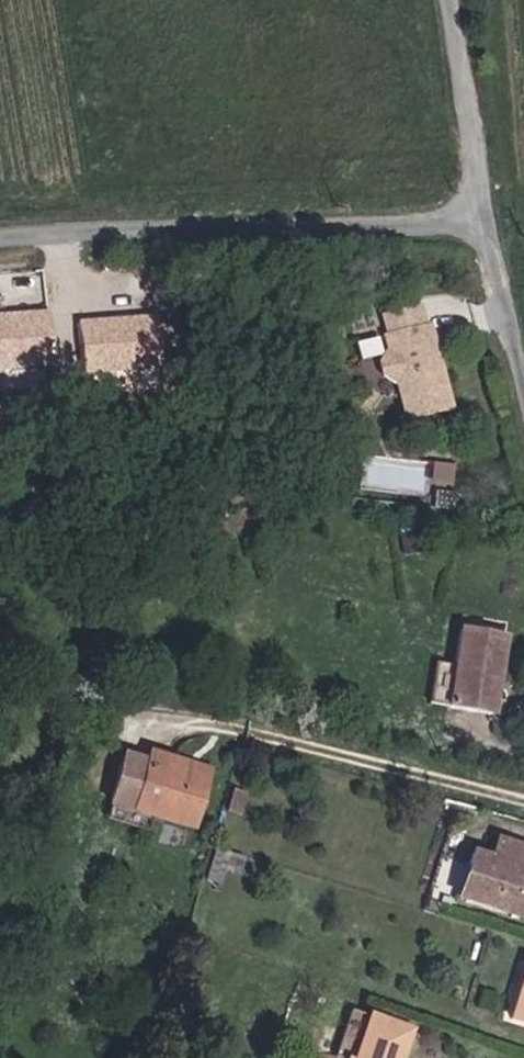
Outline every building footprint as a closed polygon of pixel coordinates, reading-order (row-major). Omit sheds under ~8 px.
[(453,407),(433,326),(429,327),(424,308),(389,317),(394,336),(389,337),(393,353),(390,353),(382,364),(385,376),(397,382),(400,381),(409,418),(453,407)] [(0,320),(0,376),(46,373),(42,318),(0,320)] [(165,319),(79,326),(83,379),(169,372),(165,319)] [(496,717),(509,639),(464,632),(457,669),(451,709),(496,717)] [(451,709),(457,669),(439,665),(432,706),(451,709)] [(144,759),(119,751),(104,800),(194,827),(212,769),(147,749),(144,759)] [(491,839),(487,855),(469,850),(455,898),(523,917),(523,848),(491,839)] [(523,1025),(523,967),(508,1020),(523,1025)] [(413,1029),(368,1014),(353,1057),(403,1057),(413,1029)]
